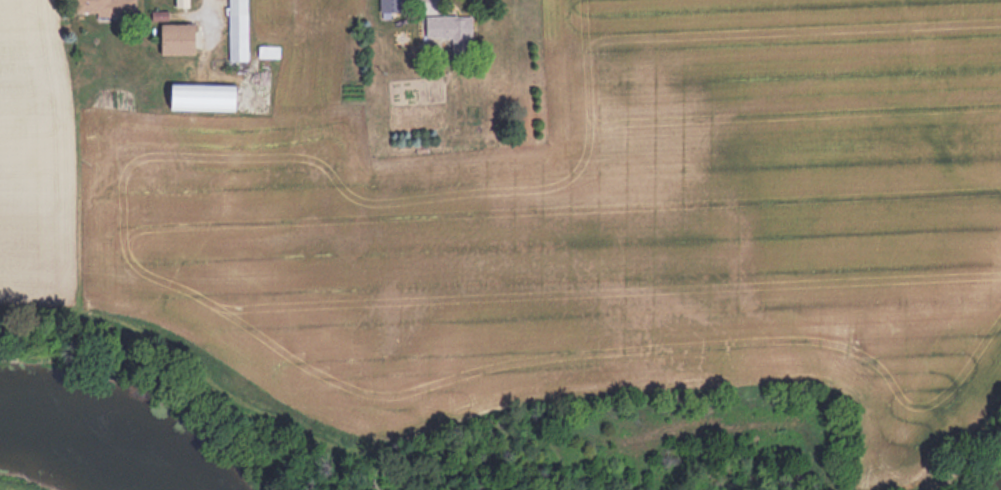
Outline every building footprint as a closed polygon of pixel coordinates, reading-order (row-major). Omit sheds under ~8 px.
[(109,0),(74,0),(74,13),(109,13),(109,0)] [(424,15),(424,38),(471,38),(471,15),(424,15)] [(228,61),(246,62),(246,16),(229,16),(228,61)] [(193,55),(193,24),(158,24),(158,55),(193,55)] [(231,87),(166,86),(166,109),(230,110),(231,87)]
